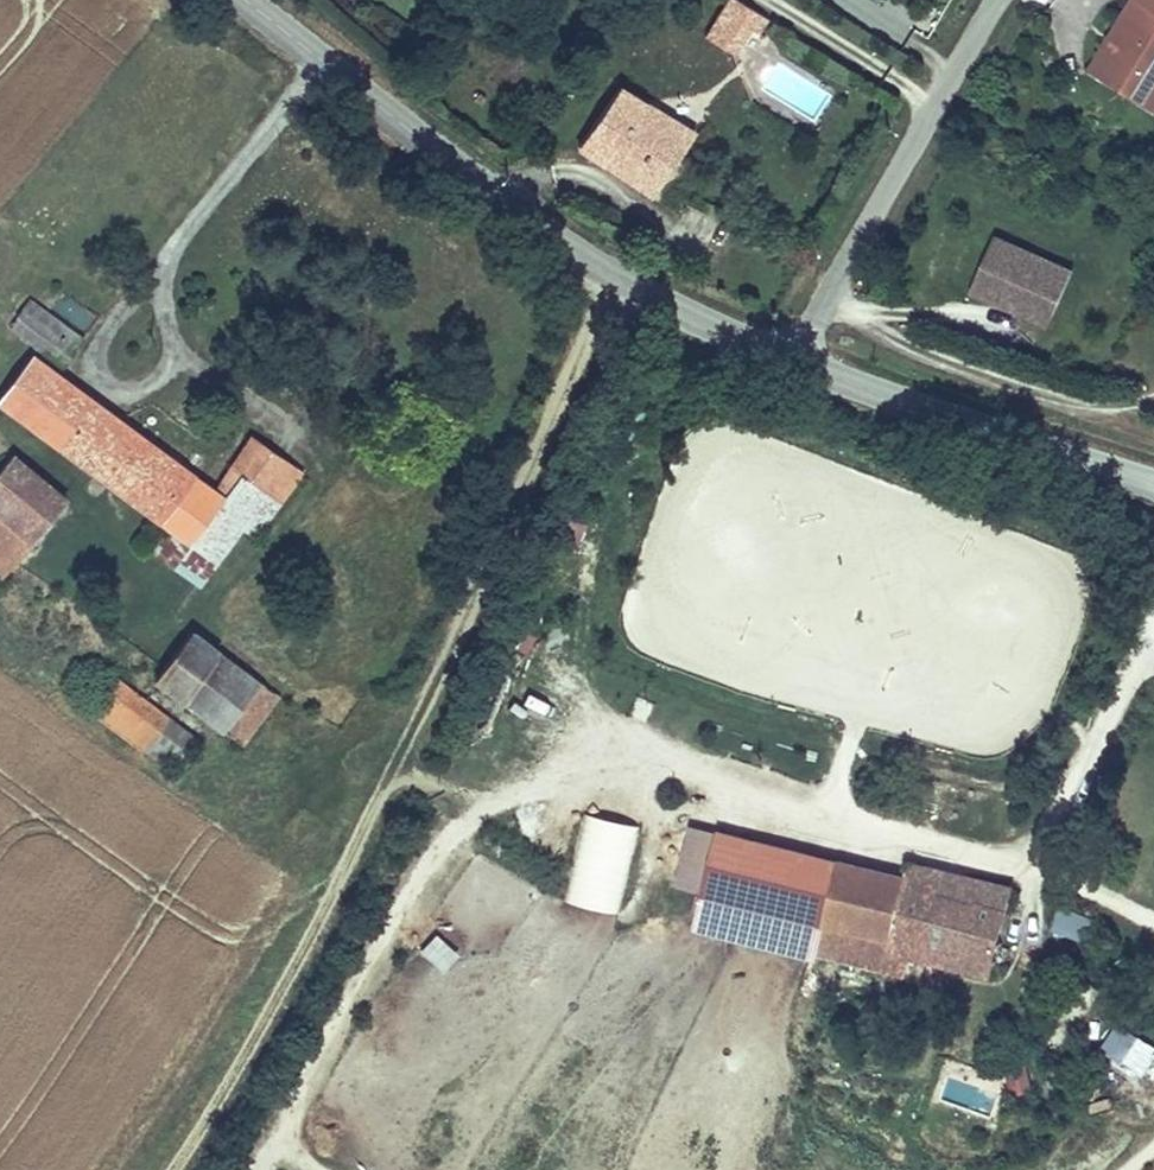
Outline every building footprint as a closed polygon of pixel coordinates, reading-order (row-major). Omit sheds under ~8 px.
[(536,1),(550,11),(559,0),(536,0),(536,1)] [(703,33),(733,55),(749,35),(765,46),(778,29),(739,0),(727,0),(703,33)] [(1131,1),(1142,7),(1093,85),(1140,116),(1153,94),(1153,0),(1131,0),(1131,1)] [(1082,78),(1093,85),(1142,7),(1131,1),(1082,78)] [(699,135),(623,84),(578,150),(654,201),(699,135)] [(1140,116),(1150,121),(1153,115),(1153,94),(1140,116)] [(1076,273),(998,238),(972,295),(990,303),(994,294),(1055,321),(1076,273)] [(65,357),(85,329),(35,291),(14,318),(65,357)] [(994,294),(990,303),(1050,330),(1055,321),(994,294)] [(203,553),(216,564),(222,568),(294,469),(255,440),(217,488),(34,350),(0,395),(0,398),(203,553)] [(0,474),(0,578),(1,579),(66,504),(13,459),(0,474)] [(198,589),(216,564),(203,553),(169,527),(149,552),(198,589)] [(185,701),(218,657),(189,636),(156,680),(185,701)] [(218,657),(185,701),(241,743),(273,698),(218,657)] [(173,773),(199,740),(118,678),(93,712),(173,773)] [(583,815),(561,903),(616,917),(637,828),(583,815)] [(701,894),(717,832),(689,825),(673,887),(701,894)] [(885,953),(905,875),(717,829),(717,832),(701,894),(692,930),(815,961),(817,957),(904,978),(909,959),(900,957),(885,953)] [(989,979),(1013,887),(964,874),(958,897),(936,891),(942,869),(909,861),(905,875),(885,953),(900,957),(904,940),(948,951),(953,934),(967,938),(959,971),(989,979)] [(964,874),(942,869),(936,891),(958,897),(964,874)] [(1086,943),(1094,919),(1059,907),(1051,931),(1086,943)] [(437,933),(419,952),(443,975),(461,956),(437,933)] [(904,940),(900,957),(909,959),(959,971),(967,938),(953,934),(948,951),(904,940)] [(1144,1080),(1153,1064),(1153,1048),(1117,1026),(1100,1054),(1144,1080)] [(1005,1072),(1012,1098),(1033,1092),(1026,1066),(1005,1072)]
